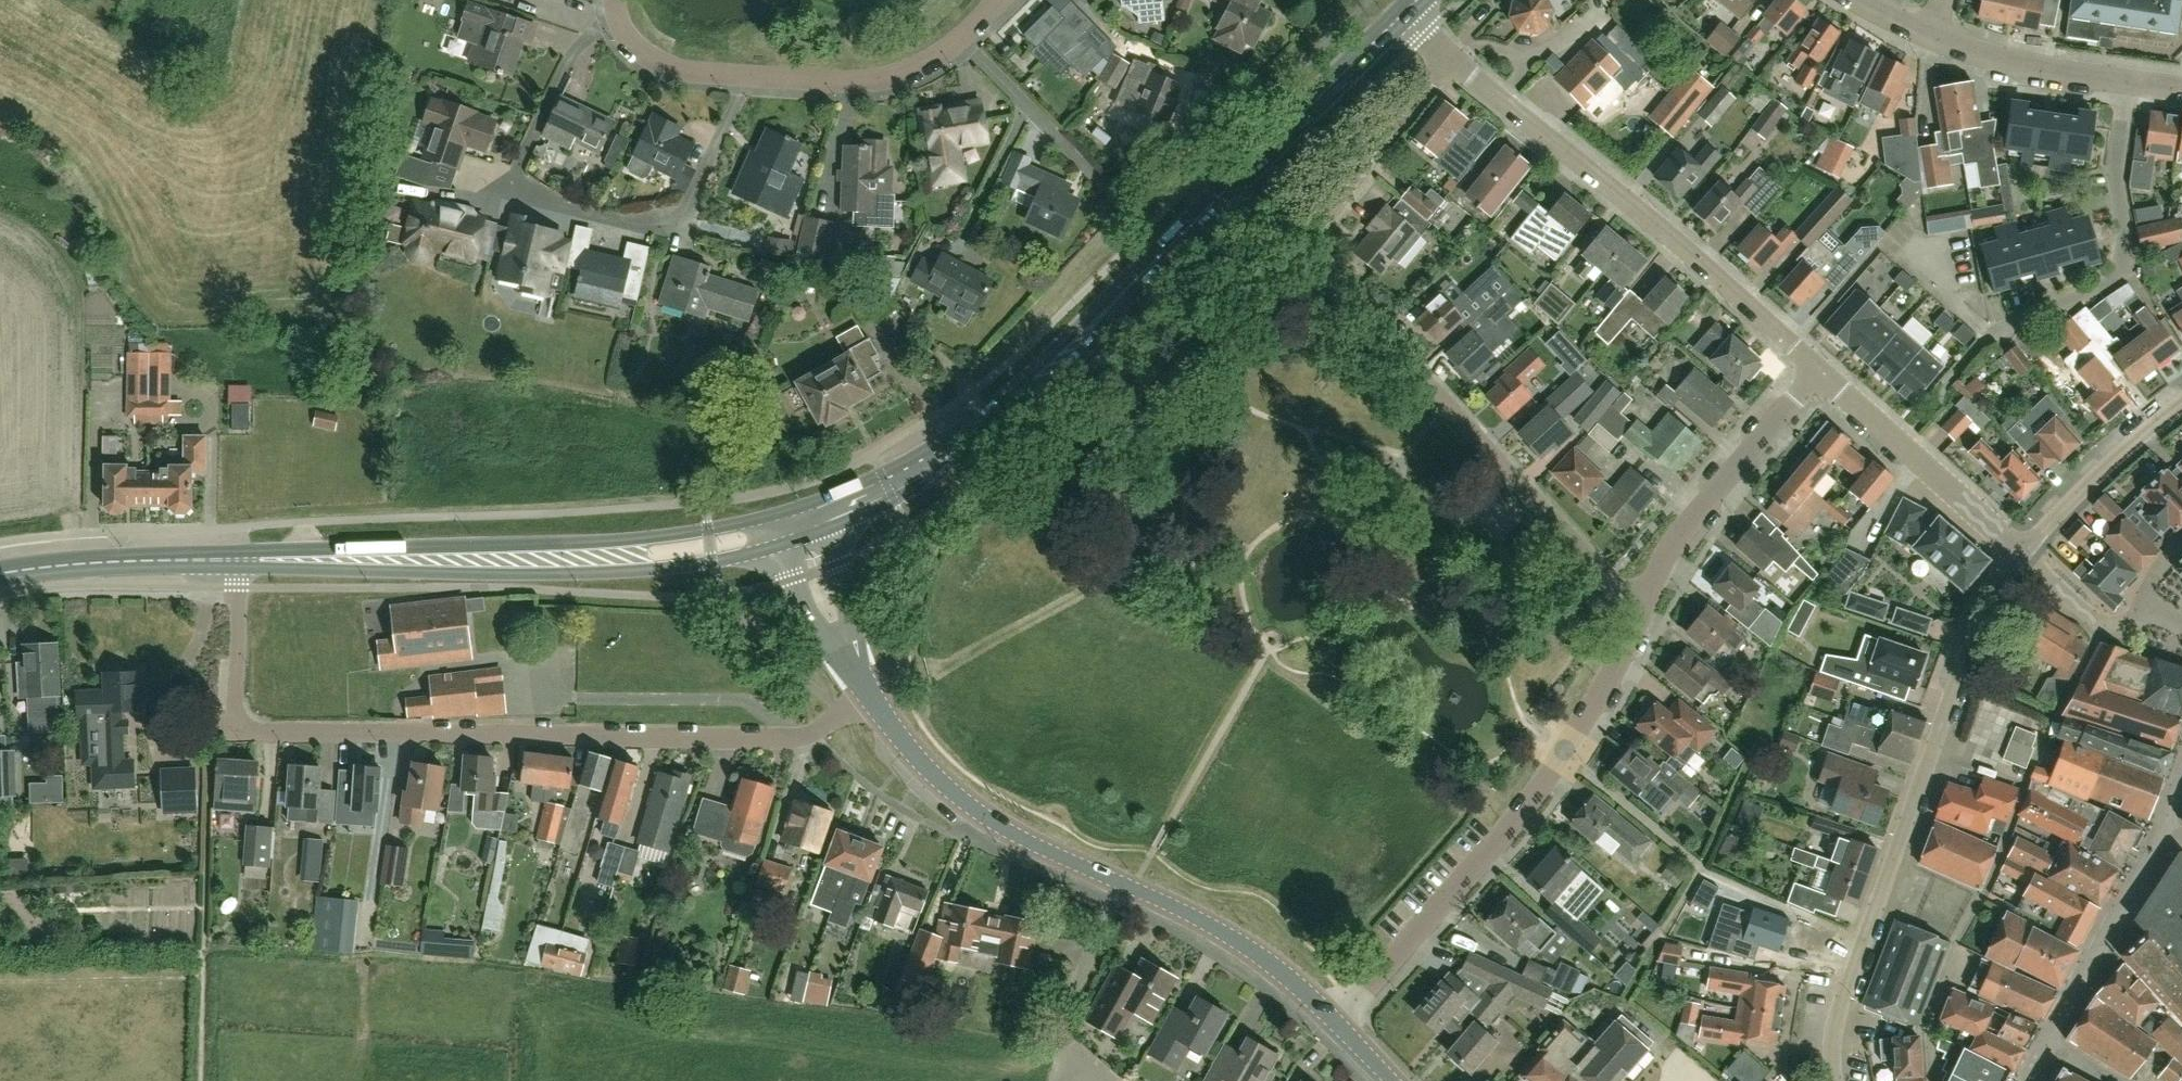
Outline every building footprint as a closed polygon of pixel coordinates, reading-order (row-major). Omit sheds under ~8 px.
[(539,26),(487,9),(488,7),(468,0),(460,23),(462,24),(457,40),(473,44),(467,63),(480,67),(481,64),(512,74),(522,42),(533,45),(536,36),(539,26)] [(1140,24),(1164,21),(1162,0),(1137,0),(1140,24)] [(1230,7),(1212,40),(1241,55),(1246,46),(1254,50),(1271,16),(1258,9),(1262,0),(1216,0),(1230,7)] [(1511,4),(1512,5),(1509,15),(1507,15),(1508,21),(1510,21),(1515,29),(1514,31),(1519,34),(1520,33),(1530,35),(1531,38),(1537,37),(1536,34),(1545,28),(1547,29),(1550,23),(1549,22),(1551,14),(1553,14),(1552,7),(1550,8),(1545,0),(1512,0),(1511,4)] [(1756,0),(1716,0),(1739,19),(1756,0)] [(1753,45),(1762,34),(1765,36),(1774,26),(1785,35),(1804,11),(1791,0),(1779,0),(1764,18),(1765,19),(1756,29),(1755,29),(1738,50),(1744,55),(1753,45)] [(1968,2),(1981,5),(1978,17),(2009,24),(2014,0),(1968,0),(1968,2)] [(2009,24),(2036,30),(2037,25),(2054,29),(2060,0),(2014,0),(2009,24)] [(2067,20),(2068,20),(2065,38),(2098,43),(2099,38),(2115,41),(2117,27),(2177,37),(2181,6),(2181,0),(2070,0),(2067,20)] [(1101,80),(1111,60),(1109,59),(1117,47),(1095,25),(1072,2),(1066,7),(1061,13),(1053,6),(1025,36),(1036,47),(1033,50),(1038,55),(1049,43),(1085,78),(1092,71),(1101,80)] [(1794,71),(1796,69),(1807,55),(1818,63),(1838,34),(1820,21),(1808,38),(1806,37),(1787,63),(1788,63),(1786,67),(1794,71)] [(1725,58),(1741,39),(1720,22),(1705,42),(1725,58)] [(1593,43),(1556,80),(1584,107),(1620,70),(1593,43)] [(1834,94),(1839,86),(1856,95),(1861,84),(1876,56),(1851,43),(1845,53),(1842,52),(1823,88),(1834,94)] [(1115,56),(1101,80),(1113,87),(1127,64),(1115,56)] [(1900,86),(1907,71),(1882,59),(1868,88),(1867,87),(1859,105),(1889,120),(1905,88),(1900,86)] [(1794,83),(1796,84),(1792,91),(1803,97),(1807,90),(1817,72),(1804,65),(1794,83)] [(1671,95),(1692,112),(1711,89),(1690,72),(1671,95)] [(1171,105),(1180,85),(1153,74),(1137,111),(1166,123),(1174,106),(1171,105)] [(1999,184),(1997,166),(1996,166),(1992,144),(1994,125),(1979,128),(1978,124),(1971,83),(1951,86),(1961,145),(1962,154),(1964,164),(1977,162),(1980,179),(1981,187),(1999,184)] [(1935,89),(1942,131),(1934,133),(1937,147),(1921,150),(1928,188),(1952,184),(1947,156),(1962,154),(1961,145),(1951,86),(1935,89)] [(1712,128),(1736,100),(1721,87),(1697,115),(1712,128)] [(1692,112),(1671,95),(1652,119),(1672,136),(1692,112)] [(570,151),(575,140),(599,151),(613,121),(562,97),(547,127),(545,126),(540,137),(570,151)] [(467,144),(486,150),(487,147),(496,137),(497,134),(492,132),(496,119),(476,113),(477,111),(444,100),(444,102),(433,99),(426,121),(436,125),(426,156),(460,167),(467,144)] [(1750,129),(1751,130),(1765,140),(1788,110),(1773,99),(1750,129)] [(1425,119),(1475,158),(1485,145),(1473,136),(1469,141),(1457,132),(1467,120),(1440,100),(1425,119)] [(958,145),(987,141),(981,101),(964,103),(965,107),(941,111),(941,106),(920,109),(923,130),(928,129),(931,149),(928,149),(934,184),(964,179),(958,145)] [(2031,165),(2031,159),(2038,113),(2026,111),(2027,103),(2012,101),(2005,148),(2010,149),(2008,156),(2021,157),(2020,164),(2031,165)] [(2083,166),(2084,159),(2089,160),(2095,113),(2079,111),(2078,118),(2066,117),(2059,169),(2069,170),(2069,164),(2083,166)] [(2059,169),(2066,117),(2038,113),(2031,159),(2050,161),(2049,168),(2059,169)] [(2179,117),(2152,113),(2148,142),(2136,141),(2130,184),(2130,187),(2150,190),(2155,157),(2173,160),(2179,117)] [(649,124),(633,154),(634,155),(628,166),(629,167),(630,171),(643,177),(648,176),(653,164),(678,177),(672,188),(684,195),(697,171),(685,165),(694,146),(669,133),(674,124),(655,114),(650,124),(649,124)] [(1431,157),(1435,157),(1436,158),(1442,151),(1466,169),(1475,158),(1425,119),(1410,137),(1424,149),(1425,153),(1431,157)] [(1900,121),(1902,136),(1888,138),(1892,169),(1915,184),(1921,183),(1914,120),(1900,121)] [(778,198),(792,204),(804,178),(790,172),(802,144),(772,131),(756,168),(753,167),(746,184),(740,199),(772,213),(778,198)] [(868,142),(868,147),(845,147),(843,211),(855,211),(855,226),(882,227),(883,195),(892,196),(893,168),(884,168),(885,142),(868,142)] [(1688,185),(1692,188),(1719,157),(1708,147),(1694,164),(1678,151),(1655,178),(1678,198),(1688,185)] [(1492,217),(1530,170),(1505,149),(1466,196),(1492,217)] [(1043,231),(1062,239),(1078,203),(1065,197),(1070,186),(1027,167),(1030,160),(1016,154),(1003,183),(1017,189),(1020,182),(1040,191),(1036,198),(1026,220),(1044,228),(1043,231)] [(405,156),(398,177),(427,187),(434,166),(405,156)] [(2003,208),(2004,216),(2015,213),(2006,164),(1997,166),(1999,184),(2003,208)] [(1730,219),(1742,206),(1755,218),(1782,189),(1759,168),(1748,180),(1747,182),(1733,197),(1719,184),(1693,211),(1714,230),(1728,216),(1730,219)] [(1401,200),(1427,222),(1438,208),(1412,186),(1401,200)] [(1826,229),(1827,229),(1852,201),(1837,187),(1792,235),(1786,229),(1774,242),(1759,228),(1738,251),(1758,270),(1769,258),(1773,262),(1795,238),(1808,250),(1814,243),(1814,242),(1826,229)] [(1530,215),(1534,211),(1533,211),(1537,206),(1521,193),(1514,202),(1530,215)] [(1431,225),(1427,222),(1401,200),(1396,195),(1385,208),(1368,228),(1373,233),(1356,254),(1379,274),(1393,259),(1398,264),(1421,237),(1431,225)] [(1534,211),(1530,215),(1510,240),(1530,256),(1538,247),(1556,262),(1576,237),(1574,235),(1589,217),(1586,215),(1588,211),(1581,206),(1578,208),(1563,195),(1547,214),(1548,216),(1545,220),(1534,211)] [(415,202),(415,203),(405,242),(411,243),(409,252),(412,257),(425,260),(430,257),(432,248),(476,259),(485,219),(472,215),(473,210),(462,207),(461,213),(415,202)] [(2138,224),(2158,220),(2156,207),(2136,210),(2138,224)] [(2004,216),(2003,208),(1975,213),(1978,228),(2005,223),(2003,216),(2004,216)] [(2057,213),(2071,263),(2083,260),(2085,267),(2100,263),(2087,218),(2071,223),(2067,210),(2057,213)] [(2055,268),(2071,263),(2057,213),(2047,216),(2050,228),(2034,232),(2046,277),(2057,274),(2055,268)] [(513,216),(508,239),(498,280),(524,285),(522,292),(545,297),(551,271),(565,275),(573,243),(560,240),(561,234),(537,228),(539,222),(513,216)] [(820,220),(805,216),(795,262),(824,272),(834,223),(820,220)] [(1922,216),(1923,239),(1964,237),(1964,224),(1945,225),(1945,216),(1922,216)] [(2162,247),(2181,243),(2181,235),(2178,218),(2136,227),(2141,252),(2162,247)] [(2046,277),(2034,232),(2018,237),(2014,224),(2004,227),(2018,278),(2034,273),(2036,280),(2046,277)] [(2006,281),(2018,278),(2004,227),(1994,229),(1998,242),(1981,246),(1994,292),(2007,288),(2006,281)] [(1595,265),(1603,272),(1625,247),(1605,230),(1583,255),(1587,258),(1575,272),(1584,278),(1595,265)] [(1823,285),(1821,283),(1836,267),(1829,260),(1832,258),(1815,242),(1808,250),(1798,261),(1801,264),(1779,288),(1799,306),(1808,296),(1810,299),(1823,285)] [(587,252),(583,272),(578,293),(620,303),(622,295),(638,299),(650,248),(629,243),(625,260),(607,256),(587,252)] [(2168,250),(2164,252),(2170,265),(2178,261),(2181,269),(2181,244),(2167,247),(2168,250)] [(1629,292),(1623,287),(1644,263),(1625,247),(1603,272),(1610,278),(1595,297),(1613,312),(1620,303),(1629,292)] [(892,277),(891,250),(870,250),(871,278),(892,277)] [(977,310),(993,281),(944,254),(938,266),(924,258),(913,279),(943,296),(946,292),(977,310)] [(698,304),(749,320),(758,291),(710,276),(711,273),(709,272),(710,267),(680,258),(675,257),(660,304),(695,314),(698,304)] [(1483,313),(1483,314),(1512,287),(1490,265),(1483,273),(1461,293),(1465,297),(1460,302),(1453,309),(1439,294),(1424,308),(1429,312),(1417,322),(1437,343),(1458,323),(1462,320),(1460,317),(1466,310),(1475,320),(1483,313)] [(1893,281),(1900,287),(1909,277),(1902,271),(1893,281)] [(1915,283),(1909,277),(1900,287),(1907,292),(1915,283)] [(1633,315),(1620,303),(1613,312),(1595,334),(1608,346),(1631,320),(1654,340),(1667,325),(1666,325),(1677,313),(1674,310),(1685,298),(1664,279),(1642,304),(1643,304),(1633,315)] [(1548,284),(1541,293),(1533,303),(1558,324),(1575,303),(1550,282),(1548,284)] [(1490,353),(1492,351),(1503,341),(1493,331),(1496,327),(1494,325),(1523,298),(1512,287),(1483,314),(1490,322),(1474,337),(1472,334),(1448,357),(1458,367),(1455,370),(1468,385),(1489,365),(1485,361),(1492,355),(1490,353)] [(1823,328),(1846,348),(1847,347),(1846,346),(1880,309),(1857,289),(1823,328)] [(2136,342),(2156,369),(2178,352),(2158,325),(2157,325),(2136,297),(2125,305),(2146,334),(2136,342)] [(2176,322),(2181,332),(2181,302),(2169,310),(2176,322)] [(1867,365),(1869,367),(1902,329),(1880,309),(1846,346),(1847,347),(1867,365)] [(1942,313),(1933,323),(1940,329),(1949,319),(1942,313)] [(1949,319),(1940,329),(1947,335),(1955,325),(1949,319)] [(2083,332),(2076,323),(2075,323),(2071,319),(2051,328),(2074,356),(2091,342),(2083,332)] [(2133,386),(2156,369),(2136,342),(2125,350),(2116,339),(2113,341),(2096,321),(2083,332),(2091,342),(2109,363),(2109,362),(2106,359),(2111,355),(2114,359),(2113,359),(2133,386)] [(1748,382),(1762,367),(1730,337),(1729,338),(1715,325),(1705,336),(1715,345),(1705,356),(1725,374),(1724,376),(1736,387),(1744,378),(1748,382)] [(803,404),(810,400),(823,423),(846,410),(843,406),(869,391),(864,381),(882,371),(873,356),(879,353),(870,337),(865,340),(857,326),(836,338),(846,356),(800,382),(802,385),(794,389),(803,404)] [(1902,329),(1869,367),(1892,387),(1925,349),(1904,330),(1902,329)] [(2003,356),(2019,377),(2033,367),(2016,345),(2003,356)] [(1577,349),(1564,361),(1560,364),(1570,375),(1587,359),(1577,349)] [(1925,349),(1892,387),(1912,405),(1945,367),(1925,349)] [(134,424),(148,424),(147,400),(146,400),(148,354),(127,354),(127,387),(127,417),(134,417),(134,424)] [(182,401),(168,401),(168,393),(168,354),(148,354),(146,400),(147,400),(148,424),(162,424),(162,417),(168,417),(168,416),(182,416),(182,401)] [(1486,398),(1506,419),(1530,397),(1518,384),(1529,374),(1520,364),(1497,384),(1499,386),(1486,398)] [(2086,403),(2103,423),(2128,403),(2110,383),(2109,384),(2094,365),(2080,376),(2096,395),(2086,403)] [(1711,426),(1731,403),(1694,371),(1674,395),(1665,387),(1658,396),(1672,407),(1679,399),(1711,426)] [(1536,456),(1538,454),(1541,458),(1553,446),(1555,449),(1572,434),(1559,420),(1591,392),(1576,376),(1531,417),(1535,421),(1520,435),(1530,446),(1528,448),(1536,456)] [(1606,384),(1575,420),(1587,430),(1618,393),(1606,384)] [(1618,442),(1625,433),(1651,457),(1653,455),(1675,474),(1702,444),(1669,415),(1653,433),(1638,420),(1634,425),(1621,414),(1632,400),(1624,393),(1612,406),(1597,423),(1597,424),(1618,442)] [(1943,413),(1924,431),(1938,445),(1957,427),(1975,409),(1961,395),(1943,413)] [(2079,444),(2057,418),(2061,414),(2047,398),(2021,422),(2029,430),(2028,431),(2018,422),(2007,433),(2015,442),(2015,443),(2026,455),(2027,455),(2042,471),(2056,459),(2059,462),(2079,444)] [(233,429),(248,429),(249,405),(233,405),(233,429)] [(316,411),(314,419),(313,427),(335,432),(339,416),(316,411)] [(1849,492),(1874,462),(1873,462),(1871,465),(1847,445),(1850,442),(1828,423),(1816,437),(1816,438),(1812,442),(1822,450),(1817,455),(1831,468),(1832,467),(1830,465),(1834,460),(1858,480),(1848,491),(1849,492)] [(1608,453),(1618,442),(1597,424),(1577,448),(1585,455),(1596,442),(1608,453)] [(149,472),(148,506),(169,506),(176,513),(186,513),(191,508),(191,472),(205,472),(205,437),(185,437),(185,467),(170,467),(170,470),(162,470),(162,473),(149,472)] [(2040,481),(2012,453),(2002,462),(1981,441),(1969,453),(2019,502),(2040,481)] [(1789,472),(1793,475),(1811,491),(1831,468),(1817,455),(1822,450),(1812,442),(1808,448),(1813,452),(1804,461),(1801,459),(1789,472)] [(1582,459),(1574,452),(1554,473),(1562,480),(1582,500),(1587,495),(1595,502),(1594,503),(1618,524),(1627,513),(1633,518),(1656,492),(1631,471),(1614,491),(1609,487),(1608,488),(1600,481),(1602,478),(1582,459)] [(1874,462),(1849,492),(1870,509),(1895,480),(1874,462)] [(148,506),(149,472),(135,472),(135,470),(127,470),(127,466),(106,466),(105,507),(111,513),(121,513),(128,506),(148,506)] [(2142,514),(2164,535),(2173,526),(2179,532),(2181,529),(2181,484),(2179,480),(2168,470),(2142,495),(2152,504),(2142,514)] [(1845,525),(1851,518),(1840,510),(1829,500),(1826,504),(1811,491),(1793,475),(1772,499),(1776,502),(1768,511),(1798,537),(1823,507),(1845,525)] [(2112,524),(2111,525),(2111,530),(2114,533),(2108,540),(2140,572),(2141,572),(2161,551),(2129,520),(2130,519),(2106,496),(2095,507),(2112,524)] [(1924,511),(1903,500),(1885,536),(1906,547),(1908,543),(1914,548),(1912,549),(1914,551),(1961,590),(1961,591),(1963,592),(1964,590),(1975,577),(1975,578),(1976,576),(1987,563),(1988,562),(1987,560),(1986,560),(1960,538),(1951,529),(1950,530),(1940,521),(1940,520),(1938,519),(1937,521),(1930,529),(1919,520),(1924,511)] [(2081,521),(2065,537),(2077,548),(2092,531),(2081,521)] [(1739,539),(1741,541),(1736,546),(1762,569),(1771,559),(1785,573),(1793,564),(1812,581),(1818,574),(1782,536),(1783,535),(1776,528),(1769,535),(1765,531),(1761,536),(1752,528),(1748,533),(1745,532),(1739,539)] [(2119,595),(2139,573),(2113,549),(2096,568),(2088,560),(2075,573),(2084,581),(2083,582),(2117,612),(2126,602),(2119,595)] [(1861,574),(1842,558),(1842,557),(1825,578),(1845,594),(1861,574)] [(1764,611),(1759,607),(1749,599),(1752,595),(1758,588),(1731,566),(1713,589),(1731,604),(1725,612),(1748,630),(1750,628),(1756,620),(1764,611)] [(1887,607),(1851,594),(1846,608),(1882,620),(1887,607)] [(382,666),(471,655),(464,597),(393,606),(396,639),(379,641),(382,666)] [(1803,602),(1795,617),(1806,623),(1814,608),(1803,602)] [(1738,624),(1735,631),(1734,630),(1736,627),(1724,617),(1721,620),(1707,608),(1687,631),(1715,655),(1725,642),(1736,652),(1746,641),(1745,639),(1749,633),(1738,624)] [(1897,610),(1893,624),(1925,635),(1930,621),(1897,610)] [(2060,685),(2064,687),(2086,649),(2073,641),(2079,630),(2049,612),(2028,649),(2058,667),(2053,677),(2051,679),(2060,685)] [(1916,682),(1925,656),(1879,640),(1872,663),(1825,655),(1819,673),(1882,694),(1886,680),(1913,689),(1916,682)] [(26,646),(27,663),(18,663),(19,686),(28,685),(29,717),(57,716),(55,679),(57,679),(55,644),(26,646)] [(2100,645),(2080,685),(2105,694),(2106,691),(2181,715),(2181,712),(2181,671),(2155,663),(2155,664),(2125,655),(2126,654),(2100,645)] [(1666,670),(1669,672),(1667,674),(1694,697),(1703,705),(1710,696),(1716,695),(1719,692),(1722,695),(1730,685),(1734,680),(1726,673),(1722,678),(1687,649),(1680,658),(1677,656),(1673,656),(1665,665),(1666,670)] [(472,670),(430,674),(433,704),(418,706),(419,715),(434,714),(434,717),(477,712),(478,715),(506,712),(502,679),(474,682),(472,670)] [(105,674),(106,691),(78,692),(79,720),(82,720),(84,763),(93,763),(94,788),(135,787),(134,761),(124,761),(123,734),(129,734),(128,721),(122,721),(122,712),(140,711),(139,690),(144,690),(144,677),(138,677),(138,673),(105,674)] [(1832,702),(1839,682),(1816,674),(1809,694),(1832,702)] [(2129,703),(2105,694),(2080,685),(2064,717),(2119,735),(2171,750),(2180,718),(2129,703)] [(1686,743),(1689,746),(1698,753),(1717,730),(1678,698),(1664,714),(1655,706),(1654,707),(1648,708),(1640,717),(1640,723),(1637,728),(1664,751),(1673,758),(1676,755),(1681,755),(1687,748),(1685,744),(1686,743)] [(1850,700),(1843,722),(1875,732),(1877,728),(1918,741),(1925,719),(1892,708),(1890,713),(1850,700)] [(2161,777),(2170,753),(2064,719),(2058,736),(2161,777)] [(1841,729),(1838,740),(1852,744),(1911,763),(1918,741),(1877,728),(1875,732),(1843,722),(1841,729)] [(1778,748),(1795,754),(1800,738),(1784,732),(1778,748)] [(2001,754),(2023,762),(2030,741),(2008,733),(2001,754)] [(2089,797),(2103,758),(2065,743),(2054,774),(2036,768),(2031,779),(2055,787),(2062,789),(2062,790),(2076,796),(2077,795),(2089,797)] [(1630,750),(1622,760),(1617,758),(1610,767),(1612,771),(1611,773),(1649,804),(1660,791),(1674,803),(1690,784),(1672,768),(1665,776),(1659,771),(1660,770),(1646,759),(1644,762),(1630,750)] [(15,751),(2,751),(0,752),(0,798),(17,797),(15,751)] [(589,808),(584,807),(590,786),(602,790),(611,759),(589,752),(572,809),(561,846),(561,849),(575,853),(589,808)] [(544,802),(549,756),(524,753),(521,782),(534,783),(532,800),(544,802)] [(481,792),(479,809),(477,809),(472,813),(472,824),(476,829),(501,831),(502,824),(508,793),(500,792),(493,792),(495,776),(490,775),(492,758),(464,756),(462,789),(451,788),(448,811),(461,812),(463,796),(464,791),(481,792)] [(549,756),(544,802),(555,803),(557,786),(570,788),(574,759),(549,756)] [(1829,811),(1876,827),(1887,793),(1855,782),(1860,767),(1853,765),(1829,756),(1821,780),(1832,784),(1831,787),(1837,789),(1829,811)] [(2103,758),(2089,797),(2146,818),(2161,779),(2151,776),(2103,758)] [(216,808),(254,811),(258,763),(219,760),(216,808)] [(604,822),(600,832),(616,837),(637,767),(614,760),(605,791),(596,819),(604,822)] [(438,811),(445,768),(415,763),(410,793),(406,793),(401,823),(420,825),(423,809),(438,811)] [(321,769),(291,767),(288,807),(289,807),(289,820),(332,823),(334,796),(327,796),(319,796),(321,769)] [(356,775),(340,774),(337,824),(354,825),(355,810),(375,812),(378,812),(381,769),(356,767),(356,771),(356,775)] [(162,771),(164,812),(197,811),(195,770),(178,771),(162,771)] [(659,774),(638,843),(668,852),(689,783),(659,774)] [(758,780),(757,784),(741,779),(732,808),(712,802),(703,799),(693,833),(722,842),(721,845),(724,851),(747,858),(753,854),(763,819),(765,819),(774,789),(770,788),(771,784),(758,780)] [(1990,816),(2006,822),(2017,791),(1984,779),(1978,796),(1948,785),(1937,817),(1984,833),(1990,816)] [(2053,790),(2055,787),(2031,779),(2028,793),(2030,794),(2018,815),(2081,847),(2118,868),(2139,830),(2102,810),(2102,811),(2053,790)] [(1595,843),(1604,833),(1620,845),(1616,850),(1632,862),(1648,842),(1617,816),(1595,798),(1573,825),(1595,843)] [(830,812),(813,807),(814,804),(800,799),(799,803),(796,802),(785,841),(786,842),(784,851),(794,854),(797,845),(819,851),(830,812)] [(553,847),(554,843),(561,846),(572,809),(546,803),(537,839),(540,840),(539,843),(542,847),(549,849),(553,847)] [(1838,838),(1845,841),(1850,828),(1815,817),(1811,829),(1838,838)] [(1980,891),(1996,849),(1935,822),(1919,865),(1980,891)] [(245,865),(269,866),(272,828),(263,828),(248,827),(245,865)] [(831,913),(838,896),(839,896),(860,840),(851,836),(853,833),(842,829),(841,832),(838,831),(826,864),(827,864),(814,897),(811,905),(831,913)] [(1727,854),(1734,836),(1721,831),(1714,849),(1727,854)] [(499,839),(493,863),(494,864),(481,927),(482,927),(481,935),(492,937),(493,930),(496,930),(498,925),(502,924),(505,910),(498,898),(506,859),(504,858),(507,842),(499,841),(499,839)] [(860,840),(839,896),(838,896),(831,913),(828,922),(847,929),(856,904),(860,905),(881,848),(879,847),(880,843),(869,839),(868,843),(860,840)] [(1869,877),(1879,851),(1854,842),(1853,841),(1851,841),(1848,848),(1836,843),(1830,860),(1829,863),(1836,865),(1869,877)] [(2015,843),(2008,857),(2049,877),(2097,905),(2116,872),(2068,844),(2068,845),(2061,841),(2050,863),(2041,859),(2042,856),(2015,843)] [(618,872),(625,847),(620,846),(609,842),(597,883),(613,888),(618,872)] [(393,846),(387,845),(381,884),(404,888),(410,849),(393,846)] [(618,872),(633,877),(640,852),(631,849),(625,847),(618,872)] [(1825,895),(1841,900),(1859,907),(1869,877),(1836,865),(1829,863),(1830,860),(1796,848),(1791,861),(1813,869),(1815,865),(1819,866),(1834,872),(1825,895)] [(1566,911),(1592,882),(1579,871),(1580,870),(1556,849),(1554,851),(1555,851),(1540,868),(1537,865),(1527,876),(1530,879),(1530,880),(1529,880),(1528,881),(1552,902),(1553,900),(1558,905),(1547,917),(1589,953),(1600,940),(1566,911)] [(2180,852),(2134,921),(2145,933),(2120,957),(2181,1023),(2181,854),(2180,852)] [(764,859),(756,884),(784,894),(792,868),(772,861),(764,859)] [(2095,909),(2035,877),(2036,875),(2006,860),(2001,871),(2029,886),(2015,913),(2076,945),(2095,909)] [(1704,876),(1692,895),(1707,904),(1719,885),(1704,876)] [(870,931),(879,907),(881,907),(876,921),(894,927),(902,904),(922,911),(928,891),(887,877),(879,898),(872,895),(860,928),(870,931)] [(1788,902),(1813,914),(1815,909),(1821,893),(1811,890),(1794,883),(1788,902)] [(748,910),(761,914),(767,893),(754,889),(748,910)] [(1530,959),(1538,950),(1541,953),(1557,934),(1539,918),(1536,922),(1511,900),(1490,924),(1516,946),(1530,959)] [(961,946),(978,949),(978,953),(997,957),(996,962),(1013,966),(1029,969),(1038,924),(1023,921),(994,916),(994,917),(985,915),(986,912),(947,904),(944,921),(941,920),(938,936),(934,956),(937,957),(958,961),(961,946)] [(1708,949),(1726,953),(1732,937),(1759,946),(1778,953),(1789,920),(1754,908),(1752,914),(1734,908),(1726,933),(1714,929),(1708,949)] [(2033,928),(2006,913),(1984,957),(2013,970),(2015,966),(2058,989),(2077,952),(2032,929),(2033,928)] [(1935,982),(1950,943),(1914,929),(1895,922),(1862,1004),(1865,1005),(1885,1013),(1884,1017),(1893,1021),(1895,1017),(1915,1024),(1918,1025),(1930,996),(1935,982)] [(445,932),(423,930),(421,954),(472,959),(474,941),(444,938),(445,932)] [(908,970),(902,985),(893,1009),(914,1017),(929,978),(937,957),(934,956),(938,936),(931,933),(923,930),(909,967),(908,970)] [(637,938),(621,936),(618,964),(634,966),(637,938)] [(547,942),(541,966),(553,969),(559,945),(547,942)] [(582,976),(588,953),(559,945),(553,969),(582,976)] [(1493,984),(1505,970),(1470,954),(1463,970),(1493,984)] [(658,958),(654,976),(686,984),(690,966),(658,958)] [(1102,987),(1106,989),(1088,1020),(1114,1036),(1130,1009),(1151,1022),(1176,978),(1146,960),(1136,976),(1126,970),(1115,964),(1102,987)] [(2039,1023),(2056,993),(1981,960),(1968,990),(2039,1023)] [(1541,982),(1569,995),(1573,988),(1577,989),(1581,979),(1578,977),(1581,972),(1561,963),(1557,972),(1547,968),(1541,982)] [(723,990),(744,995),(751,970),(730,965),(723,990)] [(2134,1025),(2156,1003),(2120,966),(2096,994),(2134,1025)] [(799,969),(792,1000),(803,1002),(806,988),(810,971),(799,969)] [(1737,1009),(1781,1016),(1786,987),(1750,981),(1751,976),(1711,969),(1707,988),(1729,992),(1739,993),(1737,1009)] [(1450,1053),(1454,1056),(1450,1060),(1463,1071),(1466,1067),(1471,1071),(1495,1044),(1494,1043),(1499,1037),(1489,1029),(1485,1034),(1475,1025),(1480,1020),(1486,1026),(1513,994),(1544,1008),(1551,992),(1505,970),(1493,984),(1480,999),(1453,1031),(1462,1039),(1450,1053)] [(1441,983),(1426,1000),(1422,1000),(1417,1006),(1418,1010),(1416,1012),(1438,1030),(1444,1024),(1453,1031),(1480,999),(1455,978),(1450,973),(1441,983)] [(806,988),(803,1002),(815,1004),(817,990),(806,988)] [(1985,1032),(1995,1008),(1996,1007),(1953,990),(1940,1022),(1969,1035),(1967,1039),(1964,1041),(1958,1038),(1954,1046),(2011,1074),(2023,1049),(1985,1032)] [(1182,1011),(1175,1008),(1150,1053),(1177,1068),(1190,1046),(1204,1054),(1227,1014),(1198,998),(1189,1015),(1182,1011)] [(2066,1041),(2128,1078),(2155,1043),(2132,1028),(2094,999),(2066,1041)] [(1684,1001),(1680,1022),(1695,1025),(1699,1004),(1684,1001)] [(1985,1032),(2023,1049),(2037,1028),(1995,1008),(1985,1032)] [(1740,1039),(1776,1045),(1781,1016),(1737,1009),(1734,1023),(1702,1017),(1699,1037),(1739,1044),(1740,1039)] [(1647,1050),(1653,1043),(1621,1015),(1616,1023),(1594,1047),(1584,1039),(1563,1021),(1538,1050),(1542,1053),(1520,1077),(1521,1078),(1518,1080),(1621,1080),(1647,1051),(1647,1050)] [(2165,1080),(2178,1080),(2181,1076),(2181,1031),(2168,1018),(2151,1035),(2174,1057),(2159,1076),(2165,1080)] [(1921,1076),(1918,1038),(1879,1041),(1881,1062),(1894,1061),(1895,1078),(1921,1076)] [(1226,1045),(1206,1080),(1269,1080),(1270,1078),(1266,1076),(1278,1055),(1249,1039),(1241,1053),(1233,1049),(1226,1045)] [(2011,1074),(1954,1046),(1939,1039),(1936,1049),(1949,1056),(1942,1070),(1946,1072),(1942,1080),(2008,1080),(2012,1074),(2011,1074)] [(1736,1079),(1738,1080),(1755,1080),(1765,1069),(1754,1059),(1736,1079)] [(2051,1079),(2052,1080),(2082,1080),(2062,1070),(2061,1072),(2056,1071),(2051,1079)]
